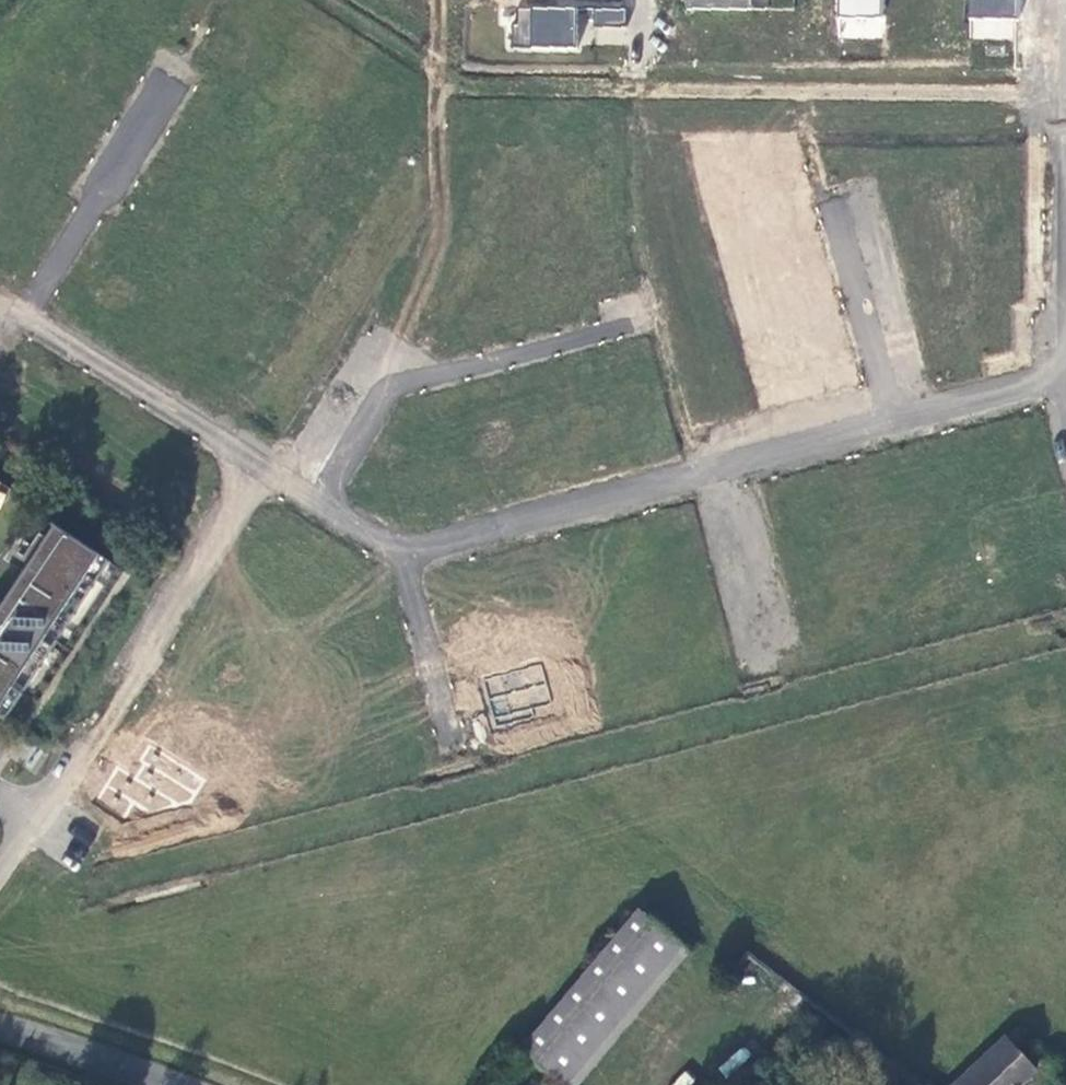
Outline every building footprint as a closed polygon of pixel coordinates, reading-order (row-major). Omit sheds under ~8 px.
[(694,9),(687,9),(753,10),(753,0),(694,0),(694,9)] [(838,19),(883,19),(883,0),(839,0),(838,19)] [(883,19),(926,19),(926,0),(883,0),(883,19)] [(969,21),(1019,21),(1019,0),(970,0),(969,21)] [(594,28),(627,29),(627,9),(516,8),(516,25),(512,25),(512,49),(577,50),(578,17),(594,17),(594,28)] [(102,556),(57,527),(0,614),(0,711),(102,556)] [(479,619),(495,677),(537,665),(520,609),(479,619)] [(495,677),(485,681),(498,725),(534,715),(532,707),(552,702),(542,664),(537,665),(495,677)] [(169,699),(142,742),(178,765),(205,721),(169,699)] [(142,742),(136,739),(120,766),(109,761),(99,777),(129,798),(157,790),(154,783),(167,779),(178,765),(142,742)] [(630,912),(518,1049),(563,1084),(574,1084),(681,956),(630,912)] [(1035,1071),(1003,1038),(952,1084),(1019,1084),(1035,1071)] [(694,1078),(682,1069),(670,1084),(689,1084),(694,1078)]
